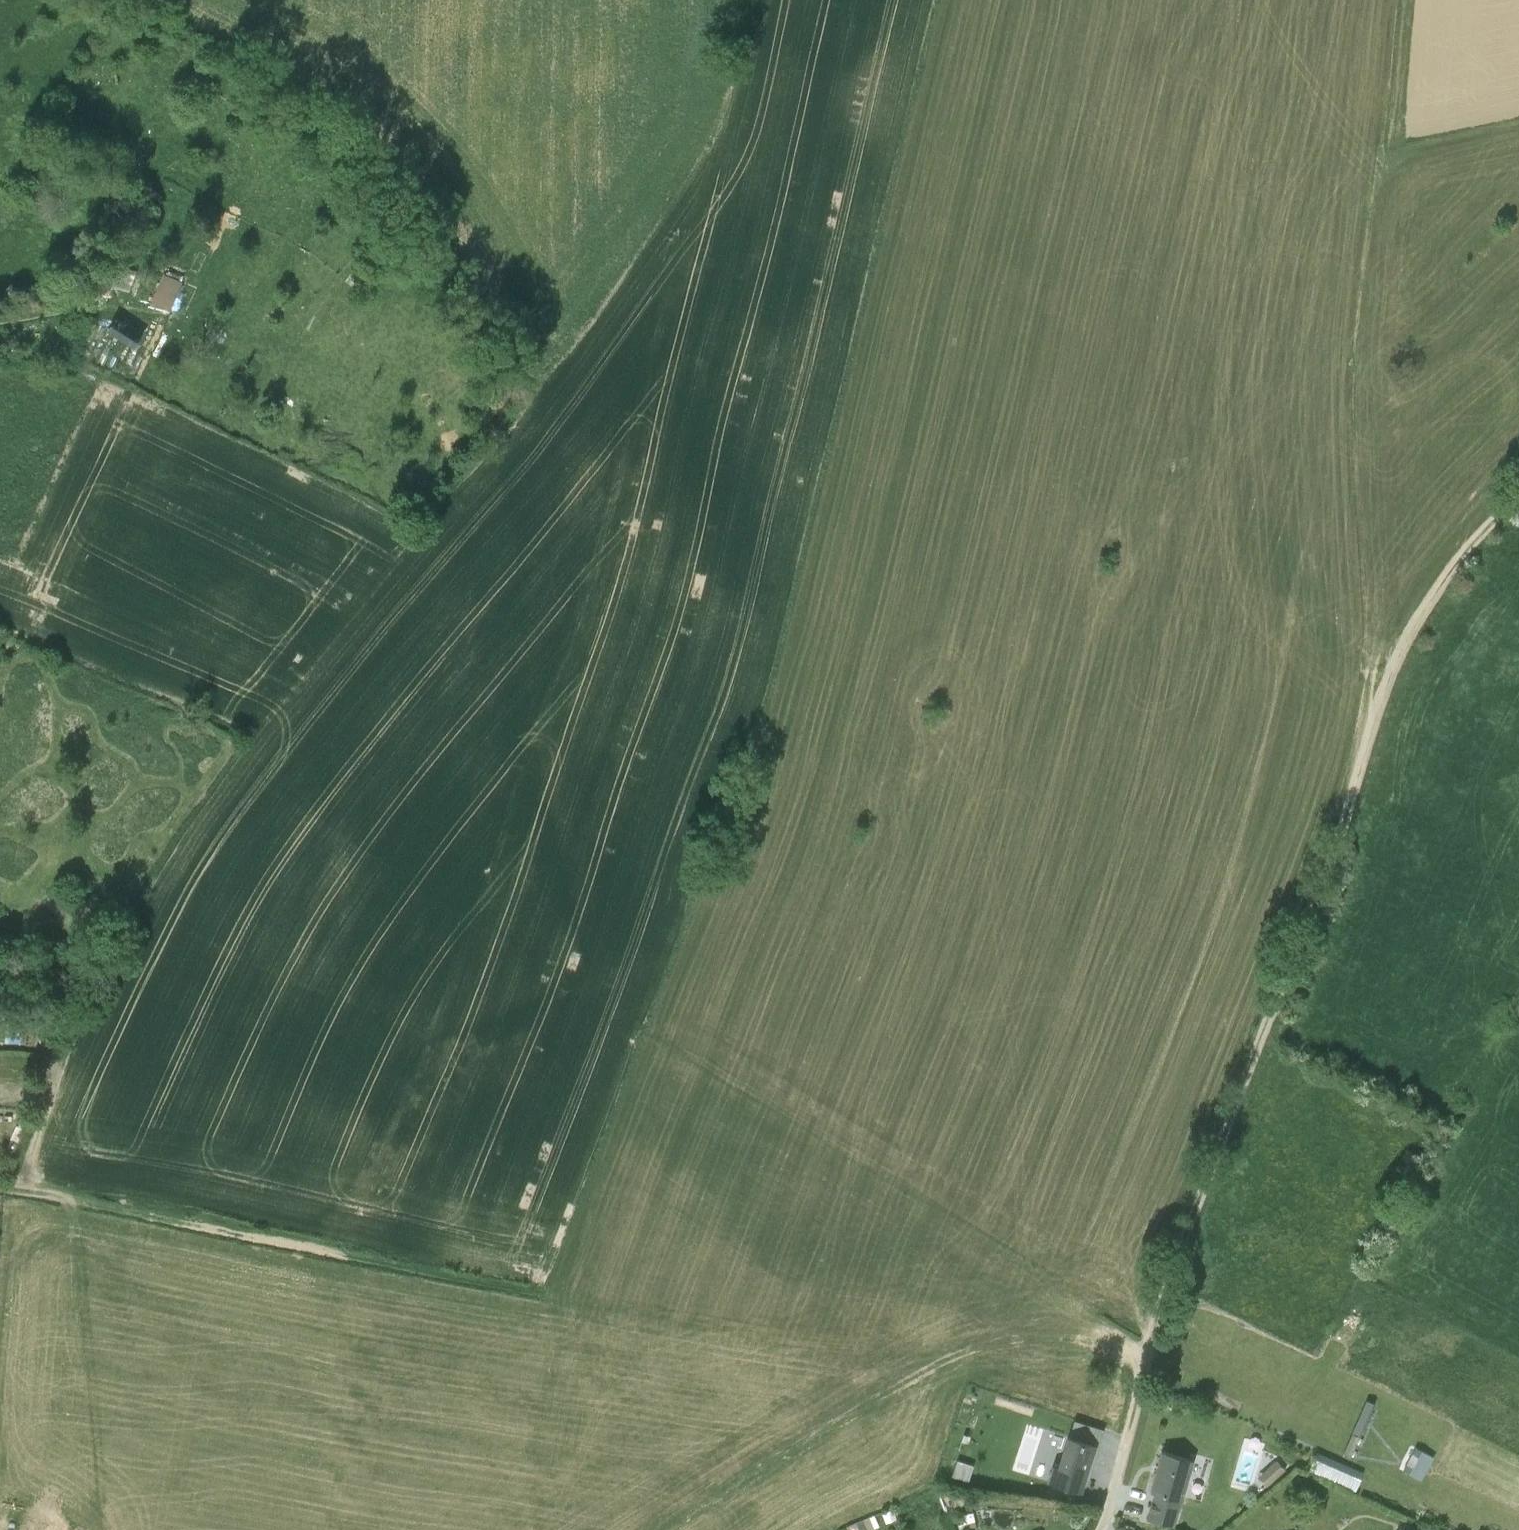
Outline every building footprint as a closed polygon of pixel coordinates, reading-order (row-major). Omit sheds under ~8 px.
[(174,310),(187,277),(167,269),(154,301),(174,310)] [(130,353),(145,322),(122,311),(107,342),(130,353)] [(1082,1486),(1096,1444),(1067,1434),(1053,1476),(1082,1486)] [(1418,1442),(1406,1465),(1425,1475),(1437,1452),(1418,1442)] [(1359,1486),(1367,1467),(1319,1447),(1312,1465),(1359,1486)] [(1171,1528),(1192,1459),(1164,1451),(1143,1519),(1171,1528)] [(972,1473),(974,1459),(960,1457),(958,1471),(972,1473)] [(1261,1471),(1268,1481),(1288,1467),(1281,1458),(1261,1471)]
